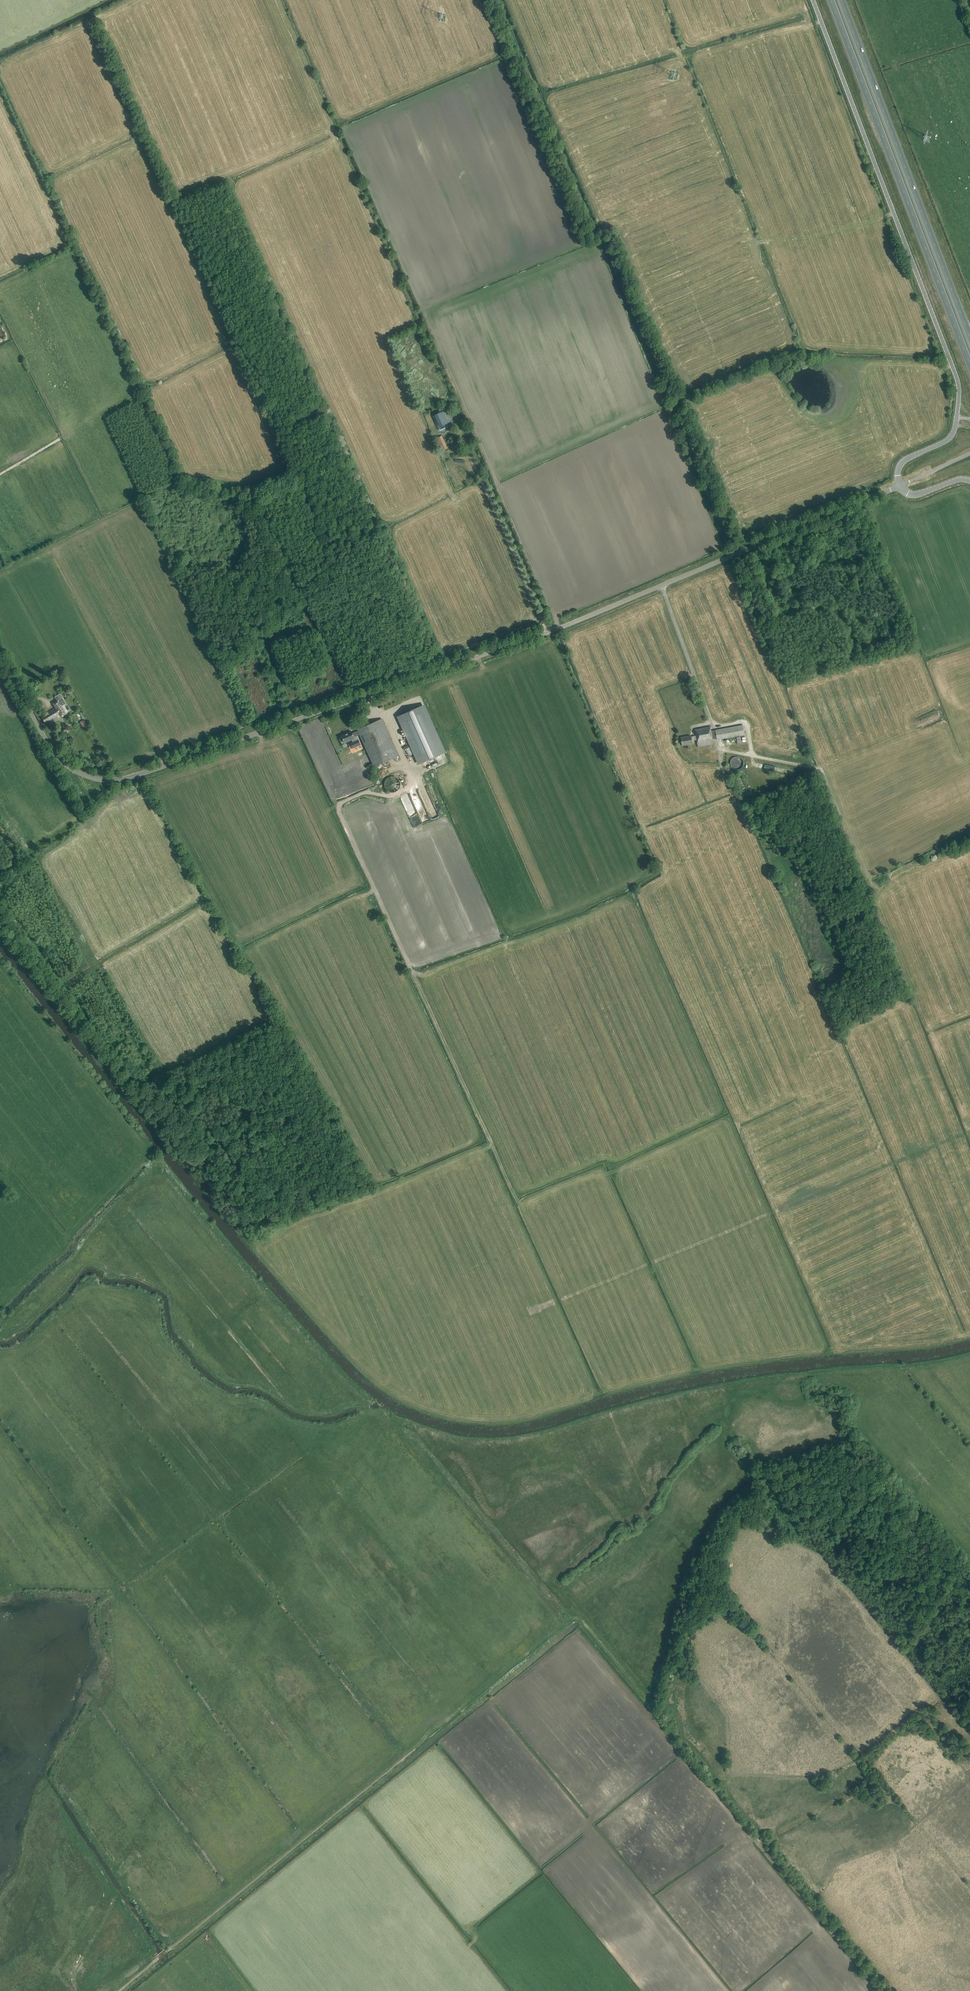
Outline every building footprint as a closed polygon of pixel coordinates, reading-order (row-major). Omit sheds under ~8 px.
[(440,411),(435,416),(441,430),(446,428),(444,424),(445,423),(446,424),(452,422),(447,410),(441,413),(440,411)] [(442,451),(447,448),(442,436),(436,439),(439,446),(440,446),(442,451)] [(452,453),(458,450),(455,442),(448,444),(452,453)] [(63,704),(60,700),(53,704),(56,708),(47,713),(47,714),(42,717),(45,722),(46,721),(47,722),(60,715),(61,716),(65,714),(60,705),(63,704)] [(420,708),(402,716),(408,729),(404,731),(418,764),(445,752),(430,719),(426,721),(420,708)] [(398,756),(382,719),(358,730),(358,731),(352,734),(351,732),(342,736),(345,743),(354,739),(354,738),(360,735),(374,767),(398,756)] [(744,735),(742,726),(715,731),(711,732),(711,731),(710,727),(694,730),(696,736),(691,737),(690,736),(680,738),(682,746),(692,744),(692,741),(697,740),(698,747),(713,744),(712,740),(716,739),(717,740),(744,735)] [(735,756),(734,757),(732,758),(731,760),(730,762),(730,764),(731,766),(732,767),(733,769),(735,769),(737,770),(739,769),(741,768),(742,767),(743,765),(743,763),(743,761),(742,759),(741,758),(739,757),(737,756),(735,756)] [(394,793),(396,792),(398,790),(399,788),(400,786),(400,783),(399,780),(397,778),(395,777),(392,777),(390,777),(387,778),(385,780),(384,783),(384,786),(385,788),(386,790),(388,792),(391,793),(394,793)] [(424,804),(428,814),(420,817),(423,824),(440,816),(434,801),(428,804),(428,802),(424,804)]
